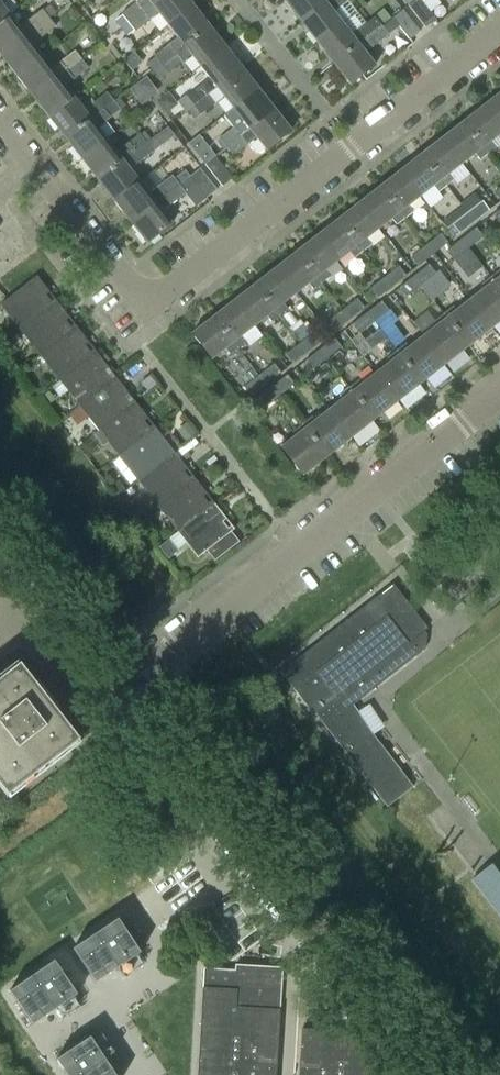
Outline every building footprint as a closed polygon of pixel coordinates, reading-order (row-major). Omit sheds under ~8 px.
[(9,15),(19,8),(13,0),(0,0),(0,22),(9,15)] [(122,14),(123,15),(128,23),(151,5),(157,0),(139,0),(136,3),(122,14)] [(128,23),(135,31),(135,32),(149,20),(159,14),(168,25),(193,6),(188,0),(157,0),(151,5),(128,23)] [(284,2),(301,23),(326,3),(323,0),(287,0),(284,2)] [(326,3),(301,23),(317,43),(342,24),(333,12),(341,6),(348,0),(329,0),(326,3)] [(425,28),(436,19),(421,0),(416,0),(408,6),(425,28)] [(161,64),(209,27),(193,6),(168,25),(177,38),(155,56),(161,64)] [(49,18),(42,9),(18,27),(9,15),(0,22),(0,55),(0,56),(49,18)] [(383,11),(374,18),(381,27),(382,27),(390,20),(383,11)] [(392,19),(409,40),(419,32),(402,11),(392,19)] [(123,15),(116,20),(121,28),(128,23),(123,15)] [(49,18),(0,56),(17,76),(41,57),(32,45),(55,27),(49,18)] [(333,64),(358,45),(381,27),(374,18),(360,29),(359,28),(351,35),(342,24),(317,43),(333,64)] [(128,23),(121,28),(127,36),(135,31),(128,23)] [(200,67),(225,47),(209,27),(161,64),(168,74),(191,55),(200,67)] [(381,27),(358,45),(333,64),(349,85),(348,85),(349,86),(375,65),(374,65),(365,53),(388,35),(382,27),(381,27)] [(216,88),(241,68),(225,47),(200,67),(210,79),(202,86),(187,97),(194,106),(208,94),(216,88)] [(41,57),(17,76),(33,97),(81,59),(75,51),(51,69),(41,57)] [(81,59),(33,97),(49,118),(74,99),(64,86),(89,69),(81,59)] [(161,64),(152,71),(160,80),(168,74),(161,64)] [(233,108),(258,89),(241,68),(216,88),(233,108)] [(138,84),(149,99),(158,92),(146,78),(138,84)] [(226,147),(274,110),(258,89),(233,108),(243,121),(233,128),(219,139),(226,147)] [(99,113),(113,101),(106,93),(92,104),(99,113)] [(484,106),(499,126),(499,93),(484,106)] [(215,103),(208,94),(194,106),(201,115),(215,103)] [(187,97),(186,96),(177,103),(185,112),(188,110),(194,106),(187,97)] [(113,101),(120,110),(125,106),(118,97),(113,101)] [(65,139),(90,119),(74,99),(49,118),(65,139)] [(113,101),(99,113),(90,119),(65,139),(82,160),(106,140),(97,128),(120,110),(113,101)] [(188,110),(195,119),(201,115),(194,106),(188,110)] [(484,106),(463,122),(488,154),(495,148),(491,142),(499,135),(499,126),(484,106)] [(290,130),(274,110),(226,147),(233,156),(247,145),(256,138),(265,150),(265,151),(291,131),(290,130)] [(488,154),(463,122),(442,138),(462,164),(475,154),(479,160),(488,154)] [(146,143),(150,140),(144,132),(140,135),(146,143)] [(106,140),(82,160),(98,180),(123,161),(131,154),(146,143),(140,135),(139,134),(125,145),(116,152),(106,140)] [(462,164),(442,138),(421,154),(446,186),(454,180),(449,174),(462,164)] [(146,143),(131,154),(137,163),(153,152),(146,143)] [(446,186),(421,154),(401,171),(421,197),(433,187),(438,193),(446,186)] [(205,164),(222,186),(231,179),(216,157),(205,164)] [(114,201),(139,182),(123,161),(98,180),(114,201)] [(206,198),(216,191),(199,169),(190,176),(206,198)] [(139,182),(114,201),(130,222),(178,185),(179,185),(190,177),(185,171),(174,179),(172,176),(148,194),(139,182)] [(421,197),(401,171),(380,187),(404,219),(412,213),(408,207),(421,197)] [(178,185),(130,222),(146,243),(146,244),(172,224),(172,223),(171,223),(162,211),(185,193),(179,185),(178,185)] [(404,219),(380,187),(359,203),(379,229),(392,219),(396,225),(404,219)] [(474,222),(488,211),(482,202),(467,213),(474,222)] [(379,229),(359,203),(338,219),(363,251),(370,245),(366,239),(379,229)] [(459,234),(474,222),(467,213),(452,225),(459,234)] [(363,251),(338,219),(317,236),(337,262),(350,251),(355,257),(363,251)] [(461,240),(468,249),(483,237),(475,228),(461,240)] [(432,255),(447,243),(440,234),(425,246),(432,255)] [(337,262),(317,236),(296,252),(321,284),(329,278),(324,272),(337,262)] [(461,240),(446,252),(453,260),(468,249),(461,240)] [(417,266),(432,255),(425,246),(411,257),(417,266)] [(321,284),(296,252),(275,268),(296,294),(308,284),(313,290),(321,284)] [(413,277),(420,286),(435,274),(428,265),(413,277)] [(390,287),(405,276),(398,267),(383,278),(390,287)] [(296,294),(275,268),(255,284),(279,316),(287,310),(283,304),(296,294)] [(499,290),(499,271),(499,270),(490,277),(499,290)] [(56,302),(37,276),(0,305),(0,306),(20,331),(56,302)] [(413,277),(399,288),(406,297),(420,286),(413,277)] [(499,322),(499,290),(490,277),(481,285),(484,288),(470,300),(492,328),(499,322)] [(376,299),(390,287),(383,278),(369,290),(376,299)] [(279,316),(255,284),(234,301),(254,327),(267,317),(271,323),(279,316)] [(357,299),(342,311),(349,320),(364,308),(357,299)] [(443,314),(468,347),(492,328),(470,300),(455,311),(452,307),(443,314)] [(254,327),(234,301),(213,317),(237,349),(246,342),(241,337),(254,327)] [(56,302),(20,331),(39,356),(76,327),(56,302)] [(366,313),(373,322),(388,311),(381,302),(366,313)] [(349,320),(342,311),(327,322),(334,331),(349,320)] [(366,313),(352,325),(358,334),(373,322),(366,313)] [(445,365),(468,347),(443,314),(433,322),(436,325),(422,336),(445,365)] [(237,349),(213,317),(191,334),(211,360),(225,349),(230,355),(237,349)] [(309,334),(302,325),(293,332),(301,341),(309,334)] [(76,327),(39,356),(59,381),(96,352),(76,327)] [(307,352),(322,341),(315,332),(301,343),(307,352)] [(396,351),(421,383),(445,365),(422,336),(408,348),(405,344),(396,351)] [(319,350),(326,359),(341,348),(334,339),(319,350)] [(293,364),(307,352),(301,343),(286,355),(293,364)] [(319,350),(305,362),(312,371),(326,359),(319,350)] [(397,402),(421,383),(396,351),(387,358),(390,362),(375,373),(397,402)] [(96,352),(59,381),(79,406),(115,377),(96,352)] [(266,385),(280,373),(273,364),(259,376),(266,385)] [(348,388),(374,420),(397,402),(375,373),(361,384),(358,380),(348,388)] [(272,387),(279,396),(293,384),(287,375),(272,387)] [(157,385),(149,376),(142,382),(150,391),(157,385)] [(251,396),(266,385),(259,376),(244,387),(251,396)] [(115,377),(79,406),(98,432),(135,403),(115,377)] [(272,387),(257,399),(264,408),(279,396),(272,387)] [(350,439),(374,420),(348,388),(339,395),(343,399),(328,410),(350,439)] [(135,403),(98,432),(118,457),(155,428),(135,403)] [(301,425),(327,457),(350,439),(328,410),(314,421),(311,417),(301,425)] [(302,476),(327,457),(301,425),(292,432),(295,436),(280,448),(302,476)] [(186,441),(196,433),(190,426),(180,434),(186,441)] [(155,428),(118,457),(138,482),(175,453),(155,428)] [(175,453),(138,482),(157,507),(194,478),(175,453)] [(194,478),(157,507),(177,532),(214,504),(194,478)] [(117,497),(125,492),(117,482),(110,487),(117,497)] [(214,504),(177,532),(197,558),(234,529),(214,504)] [(223,515),(227,511),(221,504),(217,507),(223,515)] [(179,550),(170,538),(158,547),(167,559),(179,550)] [(427,628),(393,584),(280,672),(315,716),(316,715),(347,755),(387,807),(413,787),(373,735),(345,693),(393,655),(399,664),(418,649),(411,640),(427,628)] [(0,679),(0,788),(7,797),(78,741),(18,665),(0,679)] [(480,863),(461,879),(499,926),(499,888),(480,863)] [(117,919),(72,949),(95,983),(118,968),(124,978),(143,965),(136,956),(140,953),(117,919)] [(54,961),(9,992),(32,1026),(55,1010),(61,1019),(80,1007),(73,998),(77,995),(54,961)] [(279,1010),(282,968),(235,965),(235,971),(217,970),(213,969),(204,969),(203,988),(197,1074),(275,1074),(279,1010)] [(381,1017),(374,1016),(346,1015),(345,1032),(301,1029),(299,1074),(377,1074),(381,1017)] [(56,1060),(66,1074),(115,1074),(104,1059),(114,1053),(102,1035),(92,1041),(90,1037),(56,1060)]
